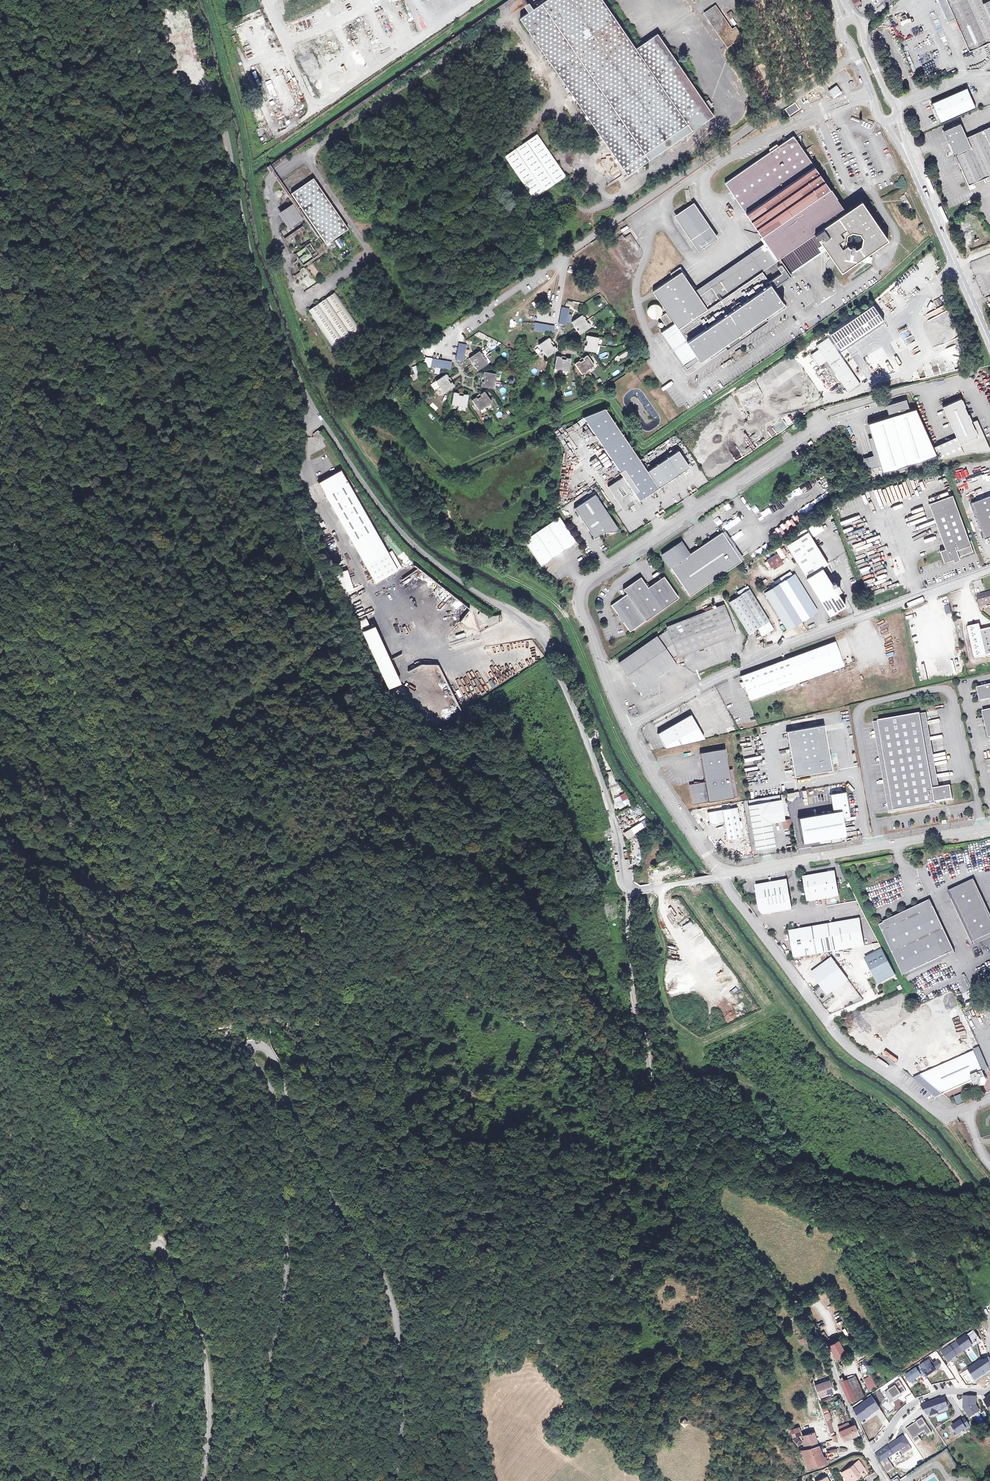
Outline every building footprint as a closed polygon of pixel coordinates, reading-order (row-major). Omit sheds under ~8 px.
[(627,174),(717,119),(710,108),(714,106),(709,97),(702,101),(660,33),(634,49),(604,0),(545,0),(533,8),(530,3),(525,6),(529,13),(522,17),(585,117),(588,115),(614,158),(613,159),(610,154),(605,157),(607,160),(612,157),(619,168),(622,166),(627,174)] [(950,19),(955,16),(970,48),(989,39),(989,0),(941,0),(950,19)] [(506,7),(504,3),(478,22),(479,25),(506,7)] [(739,40),(716,4),(703,12),(726,48),(739,40)] [(479,25),(478,22),(474,24),(438,49),(439,53),(479,25)] [(933,65),(921,39),(908,45),(919,71),(933,65)] [(439,53),(438,49),(396,78),(398,81),(439,53)] [(977,104),(967,84),(933,100),(934,103),(935,105),(942,120),(977,104)] [(836,85),(828,91),(832,97),(840,91),(836,85)] [(810,93),(806,95),(810,103),(820,97),(818,94),(812,97),(810,93)] [(795,102),(785,109),(789,116),(799,109),(795,102)] [(983,178),(964,137),(958,123),(941,130),(956,162),(966,185),(983,178)] [(964,137),(983,178),(989,175),(989,125),(975,132),(964,137)] [(538,134),(504,155),(531,199),(565,178),(538,134)] [(771,151),(725,183),(730,190),(735,198),(752,222),(763,238),(761,239),(766,247),(767,248),(699,296),(681,271),(682,270),(680,267),(670,274),(673,277),(652,291),(674,323),(697,355),(683,364),(687,369),(708,354),(711,358),(786,306),(773,287),(780,282),(784,279),(787,277),(786,277),(788,276),(789,276),(787,273),(788,272),(806,260),(821,250),(821,249),(823,248),(820,243),(821,242),(841,270),(887,239),(861,201),(845,212),(793,136),(778,146),(771,151)] [(325,245),(347,231),(314,179),(291,193),(325,245)] [(941,203),(936,205),(940,213),(945,211),(941,203)] [(293,205),(278,214),(286,228),(280,232),(288,245),(306,234),(301,226),(305,224),(293,205)] [(693,205),(679,214),(710,260),(724,251),(693,205)] [(734,207),(728,210),(730,215),(737,212),(734,207)] [(976,228),(970,216),(962,221),(968,232),(976,228)] [(339,248),(344,246),(339,238),(335,240),(339,248)] [(309,245),(316,251),(320,246),(314,240),(309,245)] [(346,249),(339,254),(343,259),(349,253),(346,249)] [(298,261),(309,259),(307,250),(297,252),(298,261)] [(334,350),(362,332),(336,292),(309,310),(334,350)] [(569,308),(562,307),(559,323),(566,325),(569,308)] [(666,313),(660,317),(666,326),(672,322),(666,313)] [(581,315),(571,322),(574,326),(575,325),(578,329),(577,330),(580,334),(590,327),(581,315)] [(554,326),(535,323),(533,330),(553,334),(554,326)] [(697,355),(674,323),(661,332),(683,364),(697,355)] [(598,338),(586,335),(585,341),(586,341),(586,346),(584,345),(583,350),(595,353),(598,338)] [(828,337),(816,345),(820,350),(816,353),(815,352),(811,355),(819,366),(823,364),(822,362),(826,360),(848,392),(860,384),(828,337)] [(548,338),(538,345),(547,357),(557,350),(554,346),(553,347),(550,343),(551,342),(548,338)] [(466,344),(459,343),(456,359),(463,361),(466,344)] [(479,351),(469,358),(472,362),(473,361),(476,366),(474,366),(477,371),(487,364),(479,351)] [(594,366),(586,355),(582,358),(583,360),(579,362),(578,361),(574,364),(581,374),(594,366)] [(561,357),(556,356),(553,368),(568,371),(571,359),(565,358),(565,360),(561,359),(561,357)] [(451,362),(432,359),(431,366),(450,369),(451,362)] [(495,374),(483,372),(482,377),(484,377),(483,382),(482,382),(481,387),(493,389),(495,374)] [(446,374),(435,381),(444,394),(454,386),(451,382),(450,383),(447,379),(449,378),(446,374)] [(458,393),(453,392),(451,405),(466,407),(468,395),(463,394),(463,396),(458,395),(458,393)] [(491,402),(484,392),(480,395),(481,396),(477,399),(476,397),(472,400),(479,411),(491,402)] [(960,398),(942,406),(956,437),(963,453),(973,448),(974,450),(979,447),(980,450),(981,450),(988,447),(976,421),(972,423),(960,398)] [(870,469),(880,465),(882,472),(937,456),(933,447),(916,408),(909,410),(906,399),(887,405),(891,416),(889,416),(867,423),(872,437),(878,458),(865,462),(870,469)] [(601,405),(582,417),(622,477),(608,487),(623,509),(627,507),(626,505),(632,500),(633,502),(637,499),(638,501),(688,467),(677,451),(646,472),(601,405)] [(863,458),(865,462),(878,458),(872,437),(868,438),(873,455),(863,458)] [(956,437),(933,447),(937,456),(938,458),(963,453),(956,437)] [(319,482),(355,540),(376,526),(341,468),(335,466),(321,475),(319,482)] [(594,494),(574,508),(594,538),(603,532),(615,531),(617,528),(594,494)] [(953,495),(929,503),(946,548),(940,550),(945,562),(954,559),(954,561),(955,561),(956,561),(957,560),(958,560),(960,559),(961,559),(960,557),(974,551),(953,495)] [(972,502),(985,538),(989,536),(989,495),(972,502)] [(753,510),(756,517),(761,514),(757,507),(753,510)] [(717,526),(722,522),(716,513),(711,516),(717,526)] [(757,518),(761,524),(766,521),(762,515),(757,518)] [(559,517),(523,540),(541,566),(576,542),(559,517)] [(738,517),(728,523),(731,527),(741,521),(738,517)] [(739,531),(742,535),(748,532),(746,527),(739,531)] [(808,531),(786,545),(806,577),(822,567),(828,563),(808,531)] [(675,546),(661,555),(689,596),(741,561),(721,532),(688,554),(681,544),(676,548),(675,546)] [(392,550),(366,565),(376,582),(402,567),(392,550)] [(777,553),(767,560),(772,568),(782,561),(777,553)] [(822,567),(806,577),(829,614),(845,604),(822,567)] [(353,591),(348,571),(336,574),(341,594),(353,591)] [(406,589),(422,582),(417,571),(401,578),(406,589)] [(782,582),(778,584),(801,621),(815,613),(792,575),(790,572),(780,578),(782,582)] [(640,577),(623,589),(626,594),(611,605),(617,615),(622,623),(622,622),(629,632),(678,598),(663,576),(647,587),(640,577)] [(801,621),(778,584),(771,589),(769,586),(762,591),(764,593),(787,630),(801,621)] [(738,596),(728,602),(748,634),(757,629),(762,636),(773,629),(749,590),(748,591),(746,587),(737,593),(738,596)] [(986,591),(987,593),(978,594),(980,603),(989,602),(989,590),(986,591)] [(462,605),(452,614),(460,622),(464,618),(468,622),(474,617),(462,605)] [(707,612),(667,627),(668,630),(677,654),(678,656),(734,634),(723,605),(713,609),(711,606),(705,608),(707,612)] [(367,619),(358,621),(359,629),(368,627),(367,619)] [(989,655),(989,628),(981,630),(980,627),(977,624),(968,626),(975,658),(989,655)] [(377,627),(364,632),(385,691),(399,686),(377,627)] [(654,634),(618,660),(634,683),(671,658),(670,657),(677,654),(668,630),(655,635),(654,634)] [(834,641),(787,658),(796,683),(843,666),(834,641)] [(671,658),(634,683),(644,697),(661,691),(651,678),(673,663),(671,658)] [(787,658),(740,676),(749,700),(796,683),(787,658)] [(978,688),(980,701),(989,699),(989,702),(989,685),(978,688)] [(921,714),(934,789),(939,788),(926,713),(921,714)] [(921,714),(879,721),(894,811),(936,804),(936,802),(934,789),(921,714)] [(690,715),(658,733),(665,747),(697,728),(690,715)] [(879,721),(873,722),(889,812),(894,811),(879,721)] [(823,725),(787,732),(794,776),(831,770),(830,765),(832,764),(831,759),(829,760),(823,725)] [(694,784),(689,784),(693,804),(733,798),(728,769),(724,748),(699,753),(704,782),(700,783),(694,784)] [(732,769),(728,769),(733,798),(737,797),(732,769)] [(605,773),(609,786),(615,784),(612,771),(605,773)] [(939,788),(934,789),(936,802),(953,799),(951,786),(939,788)] [(621,791),(616,793),(621,803),(626,800),(621,791)] [(770,804),(749,807),(756,848),(773,845),(769,822),(782,819),(779,795),(769,797),(770,804)] [(770,804),(769,797),(748,800),(749,807),(770,804)] [(826,811),(828,819),(833,818),(830,803),(821,804),(822,812),(826,811)] [(736,807),(707,812),(709,822),(712,825),(724,823),(727,840),(742,838),(736,807)] [(822,812),(800,816),(804,840),(831,836),(828,819),(826,811),(822,812)] [(627,839),(645,829),(641,823),(623,833),(627,839)] [(627,842),(633,857),(642,853),(636,839),(627,842)] [(646,865),(642,874),(649,877),(653,868),(646,865)] [(808,877),(805,878),(809,902),(817,901),(822,900),(835,897),(834,892),(839,891),(838,884),(835,872),(808,877)] [(951,891),(974,942),(989,934),(989,911),(975,879),(951,891)] [(793,910),(788,881),(757,887),(762,913),(764,916),(770,915),(787,912),(793,910)] [(883,924),(879,926),(903,976),(954,951),(930,900),(927,902),(928,903),(918,908),(917,906),(914,908),(915,909),(905,913),(904,912),(902,914),(902,915),(892,919),(892,918),(889,920),(890,921),(883,924)] [(839,923),(835,924),(839,951),(843,950),(866,946),(864,937),(861,919),(850,921),(839,923)] [(829,925),(820,926),(825,953),(828,953),(839,951),(835,924),(829,925)] [(804,929),(792,931),(794,944),(795,951),(797,959),(813,956),(825,953),(820,926),(810,928),(804,929)] [(882,950),(866,959),(875,976),(878,974),(882,982),(896,975),(882,950)] [(834,960),(814,974),(817,979),(820,983),(828,994),(839,986),(842,984),(848,980),(834,960)] [(973,1052),(918,1076),(941,1095),(971,1082),(975,1090),(984,1086),(986,1082),(973,1052)] [(961,1094),(954,1097),(956,1105),(964,1102),(961,1094)] [(974,1331),(957,1342),(963,1351),(977,1342),(975,1339),(979,1337),(974,1331)] [(837,1340),(828,1345),(831,1353),(835,1360),(845,1354),(843,1351),(839,1344),(837,1340)] [(957,1342),(942,1352),(949,1362),(954,1358),(953,1357),(963,1351),(957,1342)] [(920,1366),(920,1367),(925,1374),(926,1377),(935,1371),(939,1369),(941,1366),(938,1362),(933,1365),(930,1360),(920,1366)] [(968,1369),(975,1379),(989,1370),(989,1365),(989,1360),(980,1361),(973,1366),(968,1369)] [(917,1369),(906,1376),(910,1382),(921,1375),(921,1376),(925,1374),(920,1367),(917,1369)] [(870,1378),(865,1380),(870,1391),(878,1387),(876,1382),(876,1381),(873,1375),(869,1377),(870,1378)] [(843,1380),(840,1381),(840,1382),(850,1404),(850,1405),(865,1397),(856,1378),(847,1382),(844,1383),(843,1380)] [(894,1385),(884,1393),(890,1403),(901,1395),(900,1394),(906,1390),(899,1380),(894,1384),(894,1385)] [(830,1382),(817,1387),(820,1398),(834,1392),(830,1382)] [(872,1396),(853,1409),(860,1422),(880,1409),(872,1396)] [(976,1397),(964,1396),(963,1408),(969,1417),(979,1410),(975,1405),(976,1397)] [(940,1399),(920,1406),(922,1408),(926,1415),(930,1413),(937,1411),(943,1409),(943,1407),(947,1406),(945,1398),(940,1400),(940,1399)] [(830,1433),(834,1432),(826,1407),(822,1408),(830,1433)] [(922,1417),(905,1428),(915,1442),(920,1439),(917,1435),(924,1431),(927,1435),(932,1432),(922,1417)] [(970,1425),(965,1418),(952,1426),(958,1434),(970,1425)] [(852,1424),(843,1428),(844,1432),(843,1432),(846,1440),(861,1433),(857,1426),(853,1428),(852,1424)] [(801,1427),(793,1429),(796,1438),(794,1438),(800,1445),(803,1444),(800,1438),(800,1437),(803,1436),(801,1427)] [(816,1434),(804,1438),(808,1450),(820,1447),(816,1434)] [(895,1439),(873,1453),(886,1473),(894,1468),(887,1458),(900,1449),(903,1453),(911,1448),(908,1444),(909,1444),(903,1434),(895,1439)] [(821,1451),(820,1447),(808,1450),(804,1451),(811,1468),(823,1464),(823,1465),(825,1465),(827,1464),(826,1461),(825,1461),(823,1456),(830,1453),(828,1449),(821,1451)] [(858,1460),(855,1462),(860,1471),(864,1468),(858,1460)] [(840,1472),(846,1480),(851,1480),(859,1475),(857,1473),(860,1471),(855,1462),(840,1472)]
